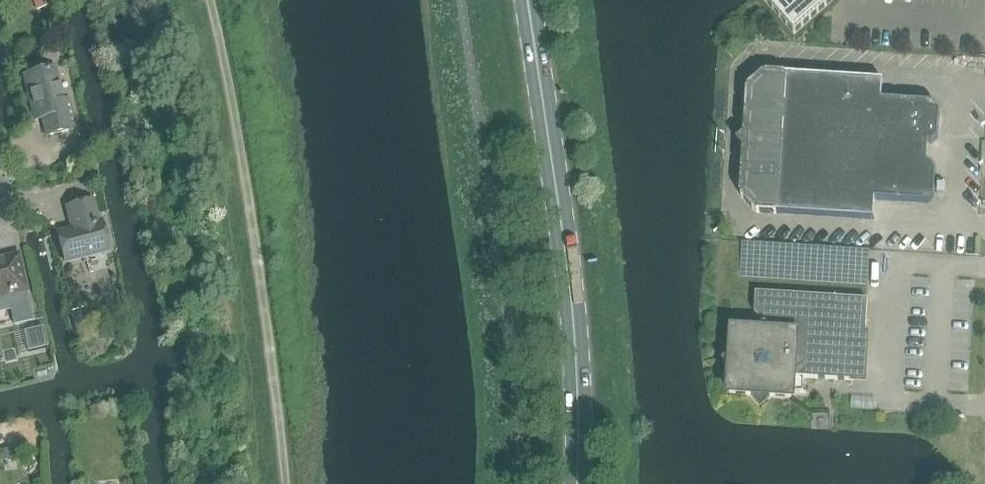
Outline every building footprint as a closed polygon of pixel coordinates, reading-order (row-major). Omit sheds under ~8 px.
[(37,11),(52,5),(50,0),(32,0),(37,11)] [(794,34),(833,0),(763,0),(794,34)] [(63,101),(55,69),(23,77),(35,122),(42,120),(46,137),(76,129),(69,99),(63,101)] [(875,200),(882,101),(883,81),(864,80),(863,80),(845,79),(845,78),(844,78),(844,79),(826,77),(825,77),(807,76),(806,76),(789,75),(789,74),(788,74),(788,75),(785,75),(785,74),(766,73),(764,73),(746,89),(744,131),(734,140),(742,149),(739,194),(755,212),(757,212),(776,214),(776,213),(779,213),(779,214),(780,214),(780,213),(797,215),(798,215),(816,216),(816,217),(817,217),(817,216),(835,217),(835,218),(836,218),(836,217),(854,218),(854,219),(855,219),(874,220),(875,200)] [(885,101),(882,101),(875,200),(879,200),(879,201),(880,201),(880,200),(894,201),(894,202),(895,202),(895,201),(904,202),(904,203),(905,203),(905,202),(919,203),(919,204),(920,204),(921,203),(928,204),(934,198),(934,191),(935,191),(935,190),(935,178),(936,178),(936,177),(935,177),(936,170),(931,164),(927,164),(928,144),(932,144),(938,139),(938,131),(939,131),(939,130),(938,130),(939,119),(940,119),(940,118),(939,118),(940,110),(934,104),(927,104),(927,103),(926,103),(926,104),(912,103),(912,102),(911,102),(911,103),(901,102),(901,101),(900,101),(900,102),(886,101),(886,100),(885,100),(885,101)] [(98,223),(92,202),(67,208),(72,230),(57,234),(64,263),(108,251),(101,223),(98,223)] [(0,260),(0,312),(11,309),(8,296),(26,292),(18,256),(14,257),(0,260)] [(750,395),(759,405),(770,396),(791,397),(791,392),(802,393),(803,378),(852,381),(855,336),(865,337),(867,300),(755,293),(754,312),(764,324),(754,333),(733,331),(732,352),(721,362),(730,372),(729,393),(750,395)] [(43,329),(24,333),(28,352),(47,348),(43,329)] [(90,339),(88,332),(74,335),(76,343),(90,339)] [(17,449),(3,450),(4,459),(18,458),(17,449)]
